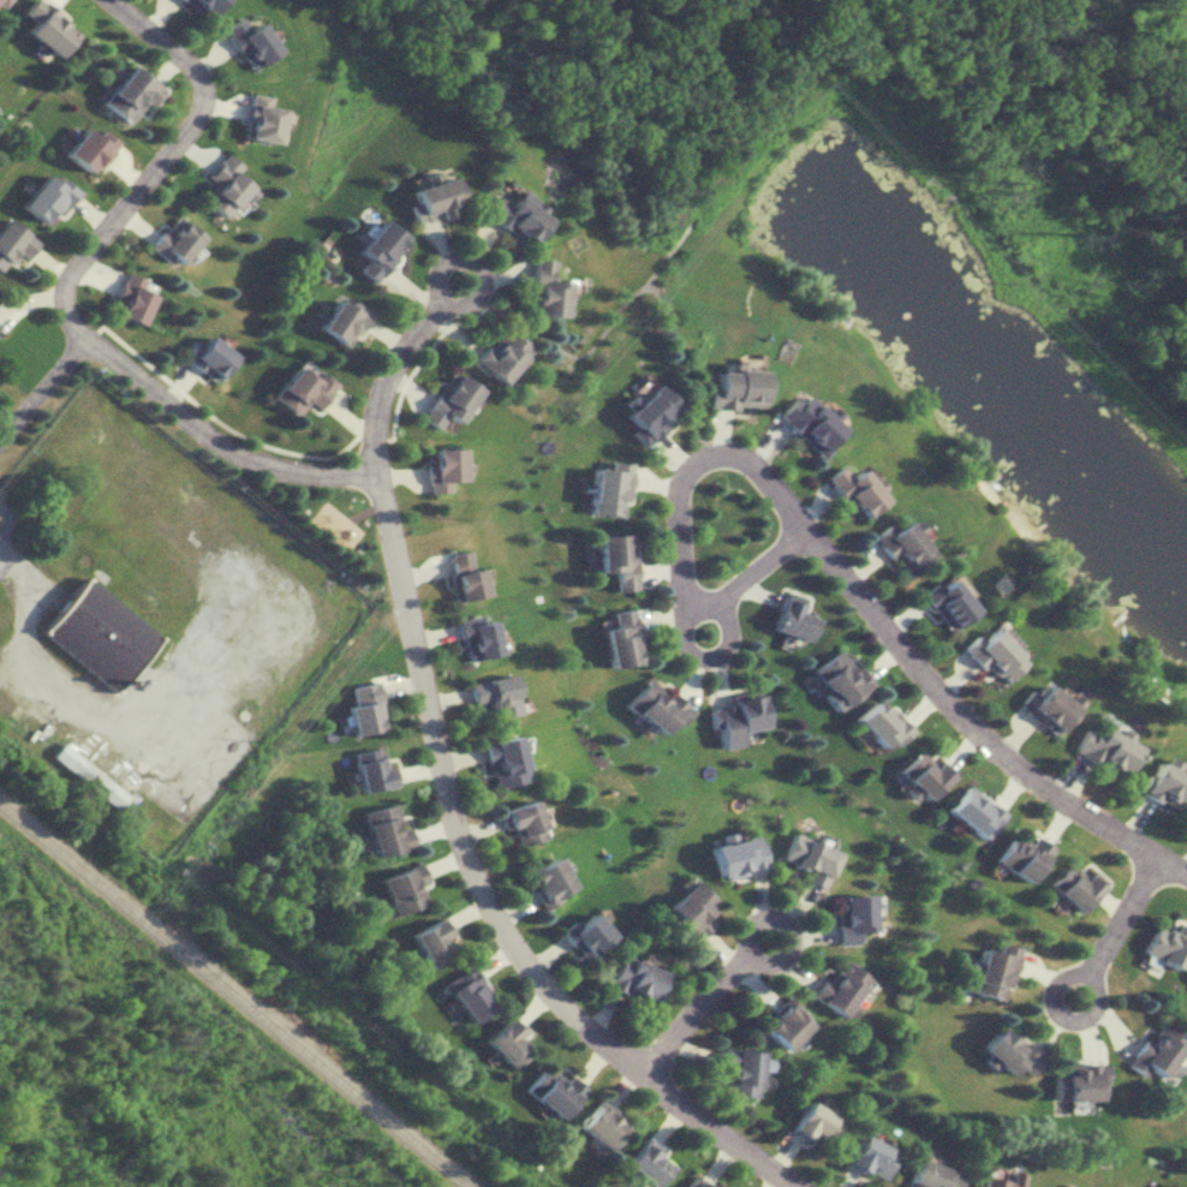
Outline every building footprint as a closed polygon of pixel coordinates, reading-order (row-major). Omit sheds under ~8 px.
[(21,33),(51,57),(72,32),(33,0),(30,0),(19,14),(29,22),(21,33)] [(197,19),(217,0),(178,0),(197,19)] [(246,70),(273,50),(251,21),(243,26),(236,17),(217,31),(246,70)] [(156,88),(125,66),(99,104),(129,125),(156,88)] [(115,144),(100,130),(93,138),(83,129),(62,153),(87,175),(115,144)] [(201,200),(223,218),(248,188),(231,174),(237,167),(221,154),(202,178),(213,186),(201,200)] [(18,204),(42,226),(72,193),(48,171),(18,204)] [(406,205),(412,224),(460,208),(450,175),(407,189),(411,203),(406,205)] [(478,213),(525,245),(542,220),(534,213),(538,207),(515,191),(505,206),(490,196),(478,213)] [(198,238),(173,215),(146,245),(170,268),(198,238)] [(13,254),(22,261),(35,242),(1,219),(0,220),(0,272),(13,254)] [(362,259),(354,269),(369,282),(403,241),(378,220),(353,251),(362,259)] [(561,280),(547,279),(548,261),(527,259),(523,314),(558,317),(561,280)] [(152,285),(122,274),(107,314),(138,325),(152,285)] [(348,300),(344,306),(334,299),(315,328),(344,347),(367,313),(348,300)] [(469,359),(494,384),(527,351),(503,326),(469,359)] [(183,353),(209,381),(232,361),(206,332),(183,353)] [(293,416),(304,402),(315,409),(334,384),(300,359),(270,398),(293,416)] [(758,371),(705,369),(703,407),(756,409),(758,371)] [(475,390),(447,371),(417,418),(434,429),(442,417),(453,424),(475,390)] [(638,444),(678,410),(652,380),(617,410),(632,427),(627,431),(638,444)] [(811,455),(836,430),(796,391),(772,416),(811,455)] [(425,492),(447,492),(447,482),(459,482),(459,449),(425,449),(425,492)] [(624,465),(592,462),(587,512),(619,515),(624,465)] [(819,488),(865,514),(878,490),(849,474),(832,465),(819,488)] [(931,555),(897,515),(869,539),(897,572),(894,575),(899,581),(931,555)] [(593,535),(595,573),(611,573),(612,591),(631,590),(628,533),(593,535)] [(482,595),(477,570),(470,572),(465,550),(442,555),(452,601),(482,595)] [(971,611),(944,574),(915,595),(942,632),(971,611)] [(82,576),(38,631),(113,692),(157,636),(82,576)] [(806,640),(812,617),(794,613),(797,599),(777,595),(768,631),(806,640)] [(600,628),(606,668),(637,663),(629,609),(607,612),(609,626),(600,628)] [(496,655),(487,612),(454,620),(463,663),(496,655)] [(984,623),(958,648),(995,687),(1021,663),(984,623)] [(865,685),(835,648),(807,671),(836,708),(865,685)] [(485,701),(489,719),(517,713),(509,675),(465,684),(469,704),(485,701)] [(675,727),(688,711),(647,677),(623,705),(660,735),(670,722),(675,727)] [(1016,709),(1050,736),(1071,708),(1038,682),(1016,709)] [(346,685),(348,733),(377,733),(376,685),(346,685)] [(761,727),(755,697),(710,705),(718,749),(740,745),(738,732),(761,727)] [(882,752),(903,731),(872,699),(851,719),(882,752)] [(1119,780),(1136,749),(1084,722),(1068,752),(1119,780)] [(525,781),(516,736),(481,743),(490,788),(525,781)] [(128,795),(61,744),(50,758),(117,809),(128,795)] [(925,801),(949,775),(919,748),(895,774),(925,801)] [(377,767),(377,751),(354,751),(354,789),(392,789),(392,767),(377,767)] [(1153,761),(1136,791),(1178,815),(1186,798),(1186,780),(1153,761)] [(1001,814),(964,785),(944,811),(981,839),(1001,814)] [(495,812),(502,831),(510,829),(515,846),(543,837),(531,800),(495,812)] [(372,857),(407,849),(396,804),(361,812),(372,857)] [(1010,829),(992,864),(1027,883),(1046,848),(1010,829)] [(779,860),(804,870),(799,880),(820,889),(835,852),(790,834),(779,860)] [(755,837),(709,846),(716,879),(762,870),(755,837)] [(542,908),(572,892),(554,857),(524,873),(542,908)] [(378,878),(391,916),(424,904),(417,886),(425,884),(417,864),(378,878)] [(1076,912),(1103,882),(1088,869),(1078,880),(1062,866),(1046,885),(1076,912)] [(665,908),(694,938),(711,922),(702,912),(714,901),(693,880),(665,908)] [(869,896),(834,896),(834,944),(869,944),(869,896)] [(610,937),(591,913),(563,935),(581,959),(610,937)] [(450,956),(441,939),(449,935),(439,917),(409,935),(428,968),(450,956)] [(1174,924),(1170,933),(1150,926),(1139,955),(1177,969),(1186,943),(1186,929),(1174,924)] [(1001,1001),(1013,947),(994,942),(992,950),(979,947),(968,993),(1001,1001)] [(619,954),(604,986),(651,1006),(665,974),(619,954)] [(868,979),(839,957),(810,996),(839,1018),(868,979)] [(496,1004),(468,966),(442,985),(470,1023),(496,1004)] [(783,1051),(808,1026),(786,1004),(761,1029),(783,1051)] [(511,1069),(530,1050),(516,1035),(521,1030),(508,1017),(483,1041),(511,1069)] [(1155,1084),(1186,1042),(1157,1019),(1125,1062),(1155,1084)] [(1017,1067),(1026,1076),(1039,1063),(1001,1025),(978,1049),(1006,1077),(1017,1067)] [(759,1051),(721,1049),(720,1069),(727,1069),(725,1096),(756,1098),(759,1051)] [(1101,1066),(1051,1066),(1051,1101),(1101,1101),(1101,1066)] [(628,1125),(600,1100),(576,1126),(604,1151),(628,1125)] [(841,1121),(805,1102),(789,1132),(806,1140),(810,1133),(829,1143),(841,1121)] [(845,1164),(880,1182),(894,1154),(859,1136),(845,1164)] [(674,1164),(643,1140),(624,1164),(653,1186),(656,1186),(674,1164)] [(959,1173),(914,1160),(906,1186),(955,1186),(959,1173)] [(978,1186),(1020,1186),(1022,1174),(1010,1172),(1008,1182),(980,1177),(978,1186)]
